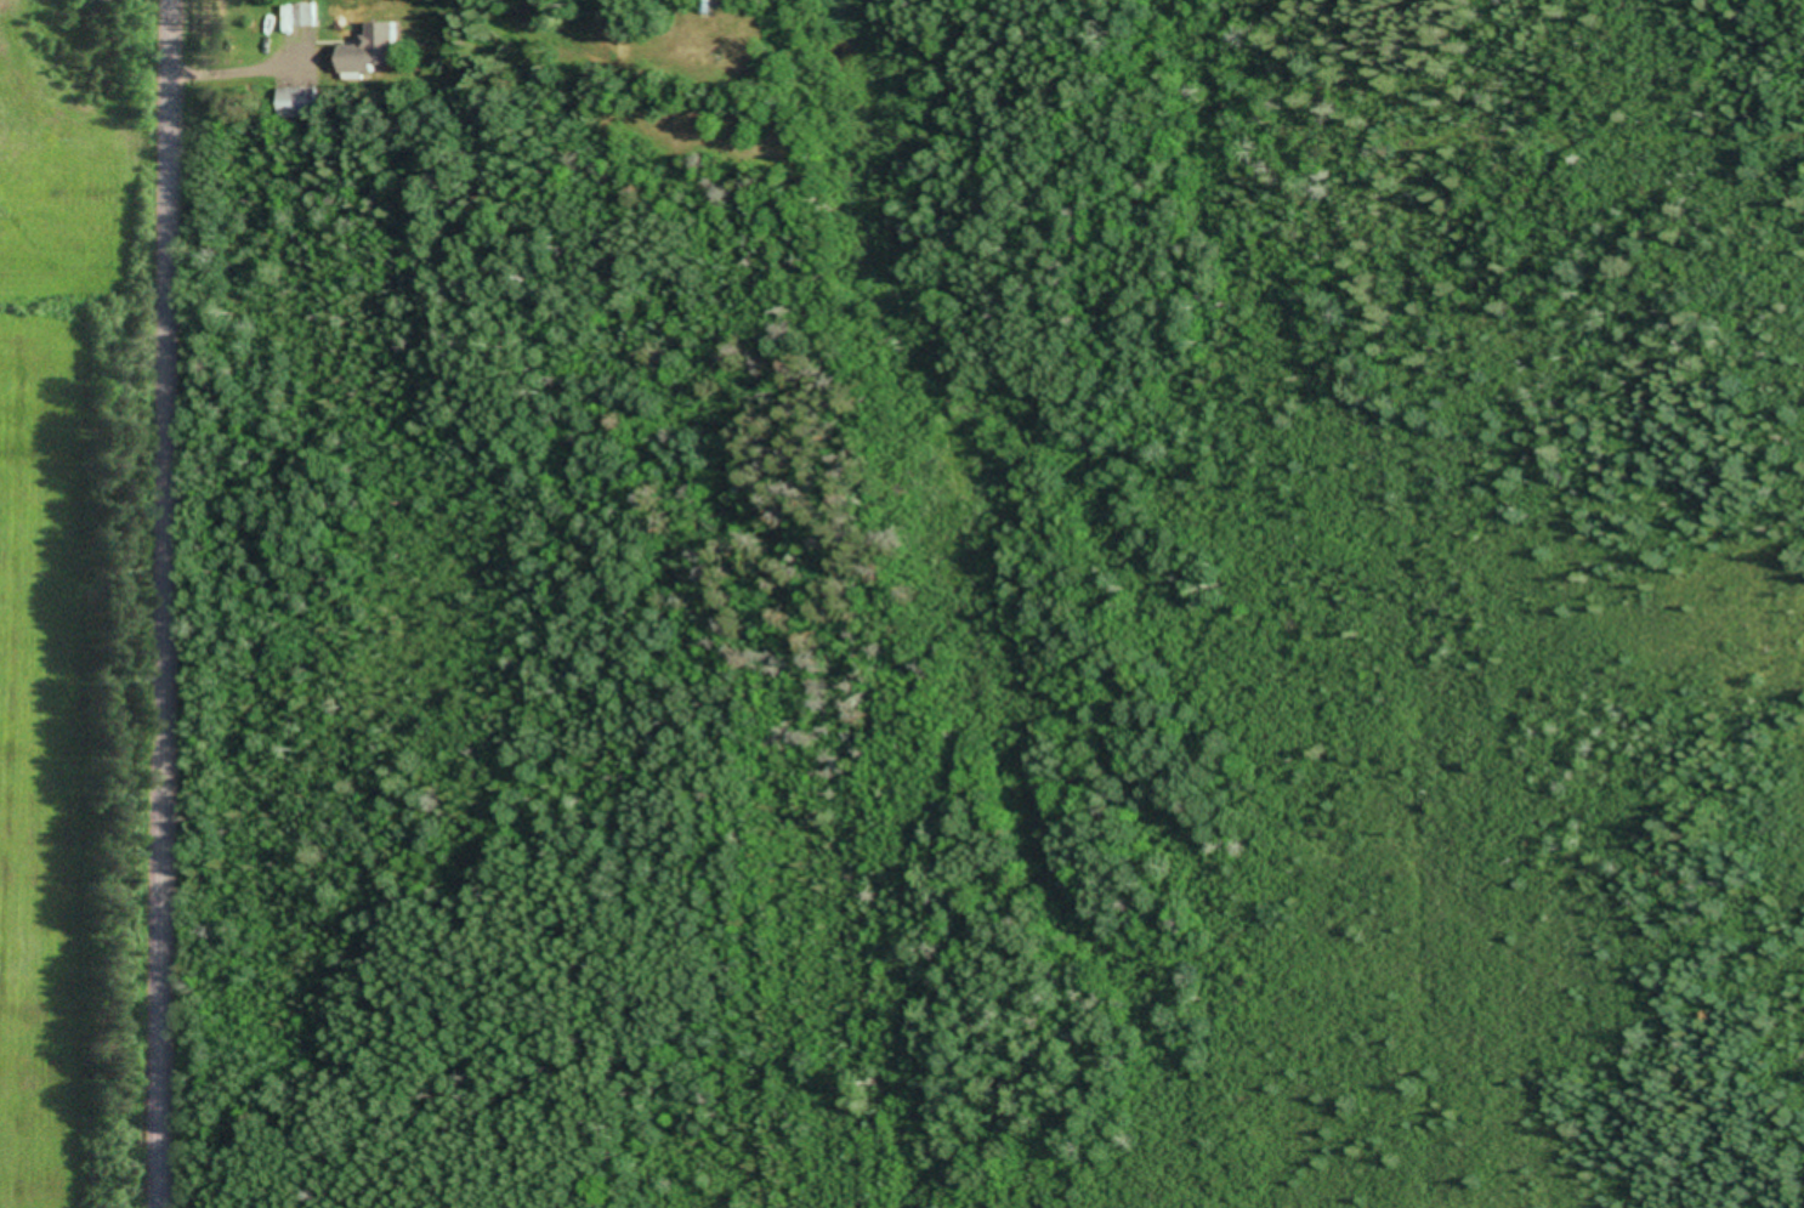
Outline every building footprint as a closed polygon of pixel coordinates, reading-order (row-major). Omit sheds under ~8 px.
[(316,8),(296,8),(296,29),(316,29),(316,8)] [(365,48),(338,49),(339,76),(397,74),(396,26),(364,27),(365,48)] [(280,120),(320,120),(320,91),(280,91),(280,120)]
